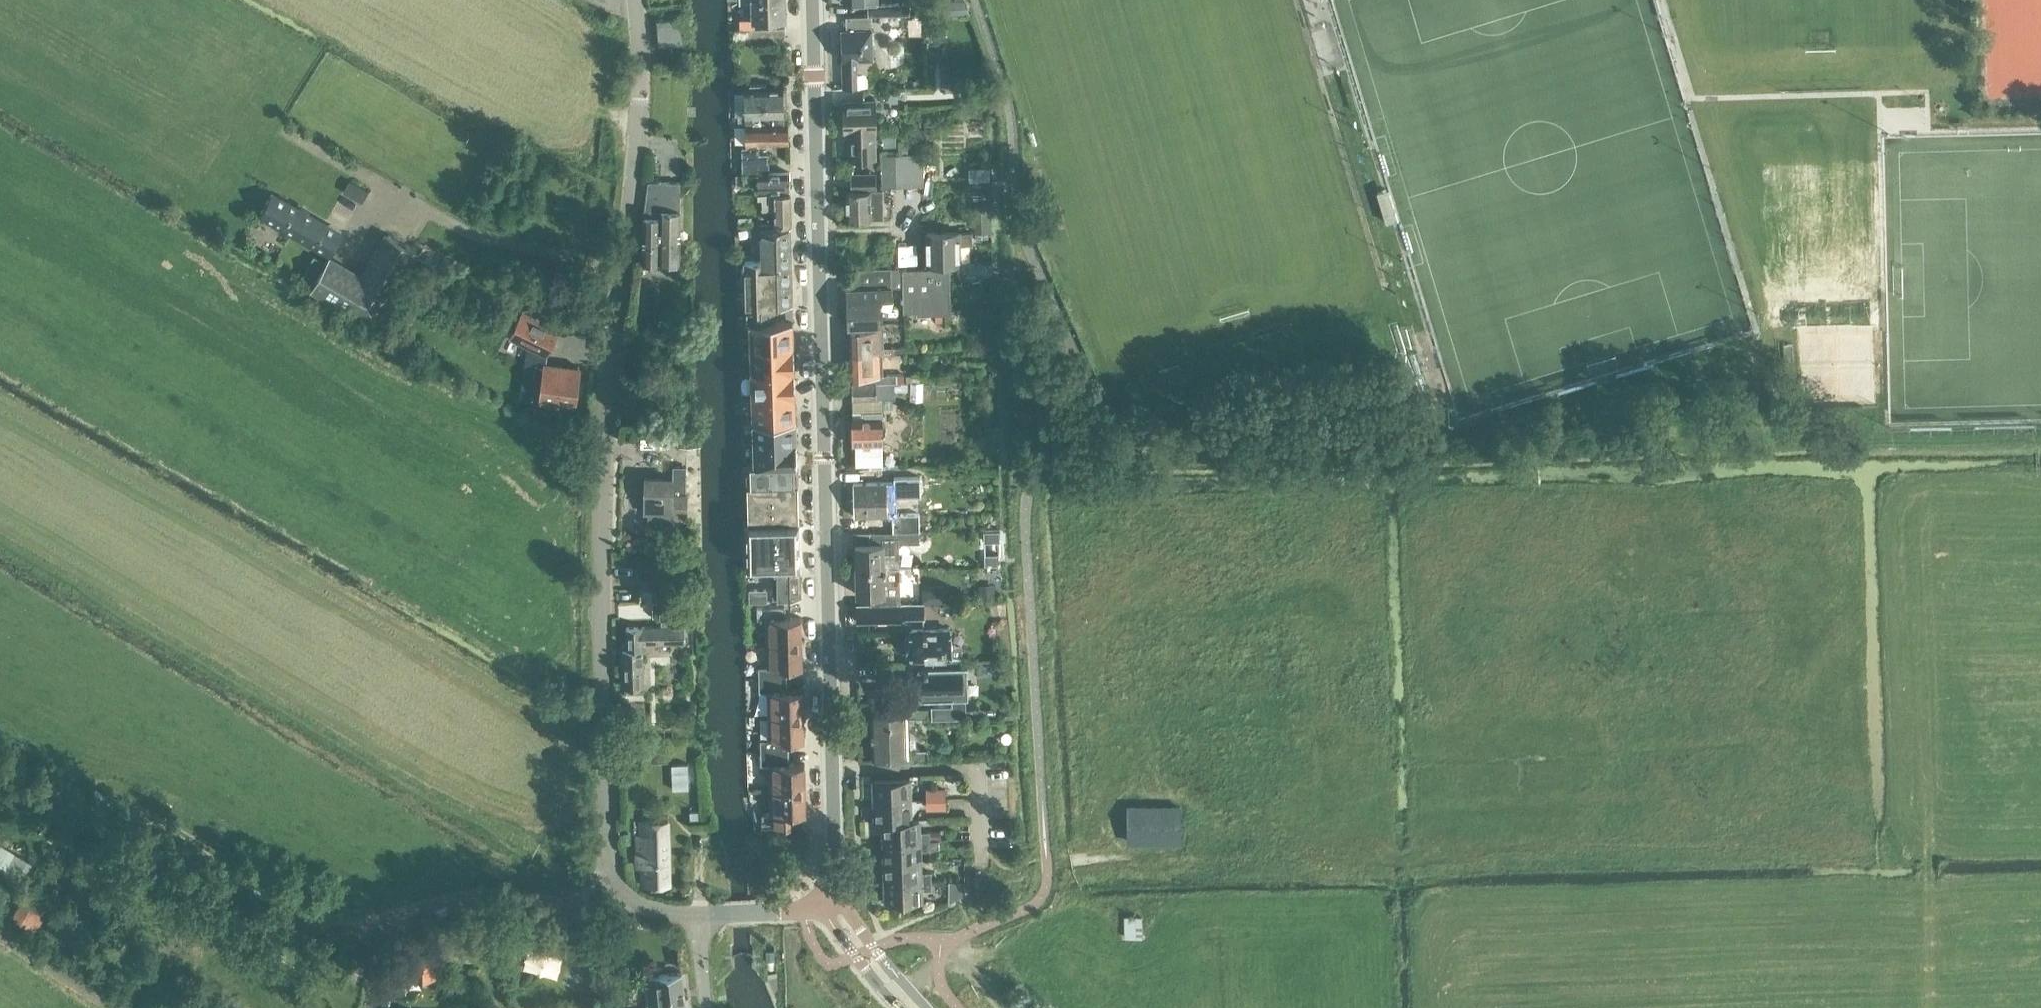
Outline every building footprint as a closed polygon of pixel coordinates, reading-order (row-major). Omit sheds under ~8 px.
[(786,0),(741,0),(741,3),(754,3),(754,17),(741,18),(741,27),(755,27),(754,20),(786,19),(786,0)] [(942,2),(943,15),(971,14),(966,1),(942,2)] [(879,4),(869,4),(869,15),(911,13),(910,3),(879,4)] [(661,40),(683,39),(681,16),(660,18),(661,40)] [(752,42),(786,41),(786,27),(752,28),(752,42)] [(861,29),(842,30),(843,59),(843,60),(844,80),(844,87),(866,86),(866,82),(865,72),(871,72),(871,67),(870,55),(870,29),(866,29),(864,29),(861,29)] [(740,115),(738,115),(738,124),(747,124),(757,124),(785,123),(785,121),(785,120),(785,103),(788,101),(788,92),(785,90),(784,88),(767,88),(767,84),(751,85),(752,88),(745,88),(746,114),(740,115)] [(876,100),(844,101),(844,107),(845,132),(849,132),(850,151),(850,159),(876,158),(875,131),(877,131),(876,100)] [(747,146),(743,146),(743,173),(770,172),(769,153),(760,153),(760,148),(760,143),(766,142),(776,142),(789,142),(788,123),(785,123),(757,124),(747,124),(747,143),(747,146)] [(924,133),(935,133),(934,124),(924,124),(924,133)] [(881,182),(923,181),(922,149),(880,151),(881,182)] [(970,181),(989,180),(988,167),(969,168),(970,181)] [(851,184),(874,184),(874,169),(850,170),(851,184)] [(738,173),(737,173),(737,178),(737,182),(738,182),(745,182),(759,182),(759,189),(759,193),(791,192),(791,188),(790,172),(789,172),(770,172),(743,173),(738,173)] [(351,180),(344,191),(363,202),(370,190),(351,180)] [(681,261),(681,181),(649,181),(645,215),(645,261),(681,261)] [(882,218),(882,188),(845,188),(846,218),(882,218)] [(758,195),(739,195),(739,203),(759,203),(758,197),(762,197),(763,208),(775,208),(775,223),(793,223),(792,192),(791,192),(759,193),(758,193),(758,195)] [(333,251),(344,233),(274,193),(264,211),(333,251)] [(974,220),(988,220),(988,208),(974,208),(974,220)] [(975,232),(989,232),(988,220),(974,220),(975,232)] [(792,266),(791,227),(763,228),(763,241),(759,241),(759,250),(763,250),(763,260),(746,260),(746,271),(764,270),(764,267),(792,266)] [(952,311),(951,262),(960,262),(960,243),(972,243),(972,231),(928,232),(929,262),(931,262),(932,268),(905,268),(905,269),(899,270),(899,267),(891,267),(893,286),(905,286),(906,310),(919,309),(919,312),(952,311)] [(330,257),(314,285),(376,321),(416,251),(418,248),(390,232),(364,277),(330,257)] [(747,320),(749,320),(776,319),(776,303),(793,303),(792,266),(764,267),(764,270),(746,271),(747,320)] [(853,287),(893,286),(891,267),(852,268),(853,287)] [(850,323),(882,322),(881,299),(894,298),(893,286),(853,287),(849,287),(850,323)] [(516,333),(514,335),(553,355),(564,331),(526,312),(516,333)] [(776,319),(749,320),(750,345),(773,344),(794,344),(793,334),(793,318),(776,319)] [(850,323),(850,330),(850,347),(850,354),(884,353),(907,353),(906,346),(894,348),(884,347),(884,346),(883,322),(882,322),(850,323)] [(773,344),(750,345),(751,371),(795,369),(794,355),(794,344),(773,344)] [(884,353),(850,354),(851,376),(853,376),(853,382),(876,381),(896,381),(905,381),(905,374),(884,375),(884,356),(884,353)] [(548,365),(544,398),(576,402),(582,403),(587,370),(580,369),(548,365)] [(795,369),(751,371),(752,396),(775,395),(796,394),(795,383),(795,369)] [(876,381),(853,382),(853,397),(877,396),(882,396),(896,396),(896,381),(876,381)] [(775,395),(752,396),(753,420),(797,418),(796,404),(796,394),(775,395)] [(877,396),(853,397),(854,413),(883,412),(882,396),(877,396)] [(854,417),(853,417),(853,444),(856,444),(856,464),(857,465),(870,465),(883,465),(883,464),(883,463),(883,443),(884,443),(883,412),(854,413),(854,417)] [(797,418),(753,420),(754,442),(797,441),(797,418)] [(797,441),(754,442),(755,465),(798,463),(797,441)] [(755,465),(748,465),(748,483),(799,482),(798,463),(755,465)] [(647,491),(646,511),(649,511),(649,524),(674,524),(674,519),(688,519),(688,493),(687,493),(687,491),(687,466),(674,466),(674,478),(647,478),(647,491)] [(799,482),(748,483),(749,502),(800,501),(799,482)] [(855,515),(888,513),(898,513),(897,482),(854,483),(855,515)] [(800,501),(749,502),(749,521),(800,519),(800,501)] [(894,530),(919,530),(919,513),(893,514),(894,530)] [(776,565),(776,567),(802,567),(800,519),(749,521),(751,566),(776,565)] [(857,567),(898,565),(897,541),(920,540),(919,530),(894,530),(874,531),(874,541),(856,542),(857,567)] [(985,541),(1001,541),(1000,530),(985,530),(985,541)] [(986,564),(1001,564),(1001,553),(985,553),(986,564)] [(683,578),(694,578),(694,562),(683,562),(683,578)] [(900,600),(899,590),(898,565),(857,567),(858,592),(876,591),(876,601),(900,600)] [(802,567),(776,567),(777,596),(803,596),(802,567)] [(995,586),(978,586),(979,598),(995,597),(995,586)] [(751,591),(751,602),(768,602),(768,590),(751,591)] [(662,616),(690,615),(689,596),(662,597),(662,616)] [(858,621),(902,618),(902,616),(923,614),(923,601),(857,605),(858,621)] [(786,617),(786,604),(758,605),(758,618),(767,617),(768,642),(802,641),(802,616),(786,617)] [(625,685),(646,684),(644,642),(685,640),(684,624),(628,626),(629,648),(624,648),(625,685)] [(912,633),(905,633),(906,649),(913,649),(913,654),(913,656),(918,656),(961,653),(961,644),(952,644),(951,627),(912,629),(912,633)] [(759,678),(788,678),(787,666),(803,665),(802,641),(768,642),(768,666),(759,666),(759,678)] [(969,667),(920,669),(921,690),(926,690),(926,700),(953,699),(953,705),(932,705),(932,718),(967,718),(967,699),(965,700),(965,699),(963,668),(969,668),(969,667)] [(788,690),(788,678),(759,678),(760,691),(769,691),(769,715),(804,714),(803,689),(788,690)] [(692,704),(683,704),(683,717),(692,717),(692,704)] [(874,756),(904,755),(907,755),(907,750),(907,749),(906,711),(872,712),(874,756)] [(761,751),(790,751),(789,739),(805,738),(804,714),(769,715),(770,739),(761,739),(761,751)] [(907,755),(904,755),(905,760),(928,760),(928,749),(907,749),(907,750),(907,755)] [(790,763),(790,751),(761,751),(761,764),(770,764),(771,788),(806,787),(805,762),(790,763)] [(673,789),(690,788),(688,763),(672,764),(673,789)] [(876,801),(912,799),(911,779),(875,780),(876,801)] [(799,834),(799,824),(791,824),(791,812),(806,811),(806,787),(771,788),(772,812),(763,812),(763,825),(774,824),(773,834),(799,834)] [(946,787),(927,788),(927,799),(946,798),(946,787)] [(946,798),(927,799),(927,809),(947,808),(946,798)] [(885,821),(913,820),(912,799),(876,801),(877,821),(885,820),(885,821)] [(1130,808),(1131,840),(1183,838),(1182,806),(1130,808)] [(921,819),(913,820),(885,821),(886,842),(940,840),(942,840),(941,830),(930,830),(930,831),(921,832),(921,819)] [(671,882),(668,820),(642,821),(643,834),(639,834),(640,865),(644,864),(645,883),(671,882)] [(887,863),(922,861),(922,850),(940,849),(940,840),(886,842),(887,863)] [(28,867),(13,858),(15,854),(0,844),(0,874),(1,875),(0,877),(0,879),(15,888),(28,867)] [(923,872),(922,861),(887,863),(888,883),(933,881),(932,872),(923,872)] [(889,902),(924,901),(923,890),(933,890),(933,881),(888,883),(889,902)] [(956,881),(955,899),(965,893),(965,881),(956,881)] [(37,932),(45,918),(42,917),(47,909),(26,897),(13,917),(37,932)] [(589,910),(579,910),(579,921),(590,921),(589,910)] [(1142,917),(1126,917),(1126,937),(1127,937),(1142,936),(1142,917)] [(398,976),(437,975),(437,954),(451,954),(451,950),(490,950),(489,923),(469,923),(469,933),(426,934),(426,950),(398,951),(398,976)] [(497,933),(496,969),(580,970),(581,934),(497,933)] [(683,971),(647,975),(650,1007),(687,1007),(683,971)]
